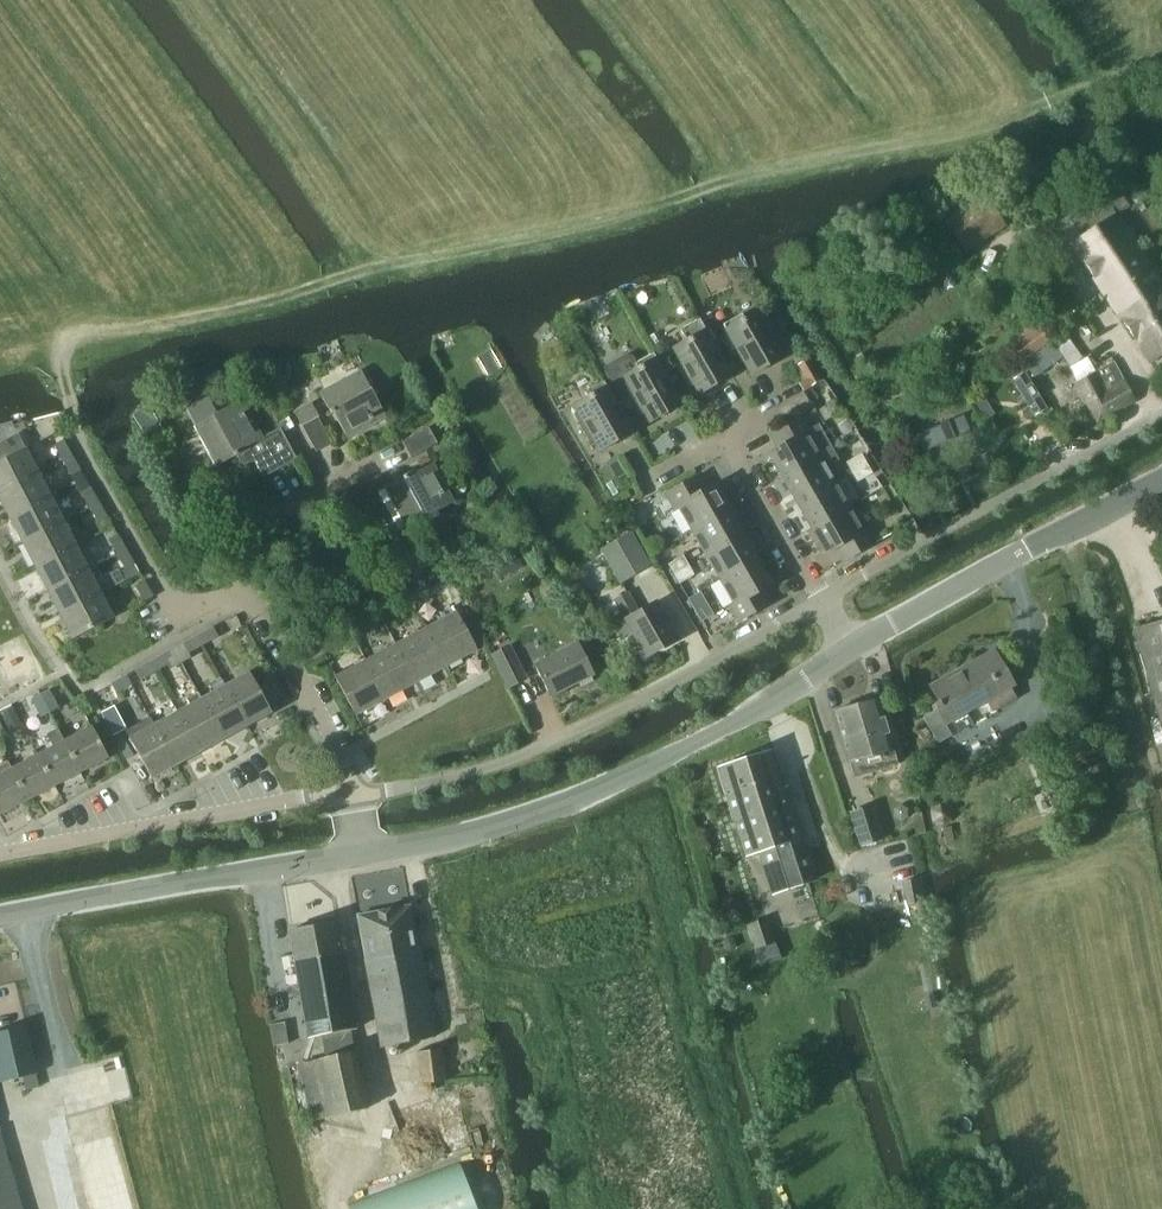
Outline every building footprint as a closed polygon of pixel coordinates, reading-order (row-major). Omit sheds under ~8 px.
[(1005,225),(984,194),(943,221),(965,253),(1005,225)] [(1101,195),(1067,217),(1080,237),(1072,243),(1098,282),(1143,253),(1117,215),(1116,213),(1114,215),(1108,205),(1101,195)] [(1032,234),(1013,250),(1024,264),(1044,248),(1032,234)] [(1098,282),(1119,313),(1161,283),(1161,281),(1143,253),(1098,282)] [(1119,313),(1136,339),(1161,320),(1161,283),(1119,313)] [(744,319),(741,314),(722,325),(751,376),(784,357),(778,347),(782,344),(771,324),(767,327),(758,311),(744,319)] [(1136,339),(1152,362),(1161,355),(1161,320),(1136,339)] [(686,341),(673,349),(682,364),(677,367),(689,386),(693,384),(699,394),(732,376),(703,325),(683,336),(686,341)] [(1039,326),(1023,337),(1033,352),(1049,341),(1039,326)] [(1052,343),(1023,363),(1033,377),(1061,357),(1052,343)] [(1076,348),(1064,356),(1070,365),(1082,357),(1076,348)] [(607,365),(605,373),(626,411),(635,407),(639,415),(643,412),(649,423),(682,404),(653,353),(636,363),(632,356),(625,355),(607,365)] [(820,381),(808,360),(799,365),(808,379),(800,384),(804,391),(820,381)] [(1124,381),(1114,362),(1075,383),(1096,421),(1135,400),(1124,381)] [(347,440),(386,418),(361,370),(319,393),(330,413),(332,412),(347,440)] [(1025,373),(1012,381),(1034,416),(1046,409),(1025,373)] [(594,441),(600,451),(633,432),(604,381),(584,393),(587,397),(574,405),(583,421),(578,423),(590,443),(594,441)] [(981,394),(973,399),(979,409),(987,404),(981,394)] [(242,400),(216,414),(208,400),(186,411),(194,426),(216,466),(236,456),(241,464),(252,458),(263,478),(296,460),(279,428),(262,438),(242,400)] [(963,402),(927,426),(937,441),(973,416),(963,402)] [(148,406),(133,415),(148,441),(149,440),(163,432),(148,406)] [(768,454),(783,479),(833,451),(830,444),(816,451),(806,433),(810,431),(802,416),(770,435),(778,448),(768,454)] [(316,452),(332,443),(318,418),(302,427),(316,452)] [(411,458),(437,443),(428,428),(402,442),(411,458)] [(966,437),(972,448),(985,440),(978,429),(966,437)] [(38,474),(18,436),(0,445),(0,453),(4,461),(0,463),(0,494),(38,474)] [(63,462),(72,457),(63,441),(54,446),(63,462)] [(783,479),(797,504),(834,483),(827,471),(840,463),(833,450),(833,451),(783,479)] [(852,473),(867,464),(861,454),(846,463),(852,473)] [(80,471),(72,457),(63,462),(71,476),(80,471)] [(406,528),(454,503),(433,464),(407,478),(406,476),(384,488),(406,528)] [(872,474),(867,464),(852,473),(857,482),(872,474)] [(51,498),(38,474),(0,494),(0,498),(11,519),(51,498)] [(692,531),(729,510),(715,484),(705,490),(697,476),(665,494),(674,509),(678,507),(692,531)] [(811,529),(848,507),(834,483),(797,504),(811,529)] [(90,508),(99,504),(90,488),(81,493),(90,508)] [(23,543),(63,522),(51,498),(11,519),(23,543)] [(107,518),(99,504),(90,508),(98,523),(107,518)] [(862,532),(848,507),(811,529),(825,554),(835,549),(842,562),(874,544),(866,529),(862,532)] [(692,531),(706,556),(743,534),(729,510),(692,531)] [(75,546),(63,522),(23,543),(36,567),(75,546)] [(621,583),(649,566),(630,534),(602,550),(621,583)] [(720,580),(757,559),(743,534),(706,556),(720,580)] [(116,555),(126,550),(117,535),(108,540),(116,555)] [(413,539),(387,554),(395,568),(421,553),(426,551),(422,544),(417,547),(413,539)] [(88,570),(75,546),(36,567),(48,591),(88,570)] [(134,565),(126,550),(116,555),(125,570),(134,565)] [(668,565),(673,574),(688,566),(683,556),(668,565)] [(772,585),(757,559),(720,580),(734,605),(730,607),(738,622),(770,604),(762,590),(772,585)] [(688,566),(673,574),(679,585),(694,576),(688,566)] [(100,594),(88,570),(48,591),(60,615),(100,594)] [(144,602),(153,597),(144,582),(135,587),(144,602)] [(700,592),(688,599),(694,611),(706,603),(700,592)] [(113,619),(100,594),(60,615),(73,639),(113,619)] [(615,601),(622,613),(610,620),(621,640),(634,633),(647,656),(676,639),(656,603),(638,613),(627,594),(615,601)] [(456,611),(426,628),(446,666),(477,650),(456,611)] [(482,642),(468,615),(461,619),(475,646),(482,642)] [(1149,683),(1161,730),(1161,622),(1135,629),(1149,683)] [(213,628),(197,637),(203,646),(218,637),(213,628)] [(416,683),(446,666),(426,628),(395,644),(416,683)] [(386,699),(416,683),(395,644),(365,661),(386,699)] [(535,665),(544,683),(551,697),(593,675),(577,644),(535,665)] [(493,657),(506,683),(507,684),(524,676),(510,648),(493,657)] [(181,663),(173,650),(150,663),(155,672),(171,663),(173,668),(181,663)] [(958,670),(933,683),(929,686),(938,702),(931,706),(934,712),(936,711),(937,711),(923,718),(937,744),(951,736),(972,724),(966,713),(1013,687),(995,656),(961,675),(958,670)] [(386,699),(365,661),(334,678),(355,716),(386,699)] [(155,672),(150,663),(135,671),(140,680),(155,672)] [(225,686),(247,726),(271,712),(246,666),(235,672),(238,679),(225,686)] [(127,676),(114,683),(112,685),(116,693),(132,685),(127,676)] [(247,726),(225,686),(222,681),(211,686),(214,692),(201,700),(223,739),(247,726)] [(49,691),(41,695),(50,712),(58,708),(49,691)] [(223,739),(201,700),(198,694),(187,700),(190,706),(178,713),(200,752),(223,739)] [(50,712),(41,695),(32,700),(41,717),(50,712)] [(32,710),(25,698),(12,705),(19,717),(32,710)] [(878,700),(835,712),(849,761),(868,756),(872,768),(895,762),(878,700)] [(126,730),(114,707),(102,714),(114,736),(126,730)] [(12,708),(2,714),(10,730),(21,724),(12,708)] [(176,765),(200,752),(178,713),(154,726),(176,765)] [(176,765),(154,726),(151,720),(140,726),(144,732),(130,739),(152,779),(176,765)] [(92,727),(65,742),(80,770),(107,756),(92,727)] [(38,756),(53,784),(80,770),(65,742),(38,756)] [(772,894),(816,880),(787,788),(782,790),(770,752),(718,769),(746,857),(760,853),(772,894)] [(27,798),(53,784),(38,756),(12,770),(27,798)] [(12,770),(0,776),(0,812),(27,798),(12,770)] [(1064,794),(1051,799),(1057,814),(1070,808),(1064,794)] [(906,808),(899,804),(893,808),(893,817),(900,820),(906,817),(906,808)] [(936,805),(929,812),(932,823),(940,826),(943,827),(951,819),(948,807),(937,804),(936,805)] [(850,814),(860,846),(883,838),(872,806),(850,814)] [(696,855),(708,851),(702,832),(690,836),(696,855)] [(922,879),(902,883),(906,907),(926,903),(922,879)] [(381,1047),(436,1037),(420,951),(418,951),(410,907),(358,916),(366,961),(365,961),(381,1047)] [(767,918),(746,926),(755,950),(776,942),(767,918)] [(336,923),(286,933),(307,1039),(321,1036),(326,1060),(356,1054),(351,1030),(356,1029),(336,923)] [(733,938),(726,936),(721,941),(723,948),(730,950),(735,945),(733,938)] [(275,1046),(289,1043),(285,1023),(271,1025),(275,1046)] [(36,1075),(26,1027),(0,1032),(0,1083),(36,1075)] [(422,1083),(446,1080),(441,1049),(417,1052),(422,1083)] [(326,1060),(300,1065),(311,1120),(367,1108),(356,1054),(326,1060)] [(348,1203),(351,1208),(479,1208),(466,1159),(348,1203)]
